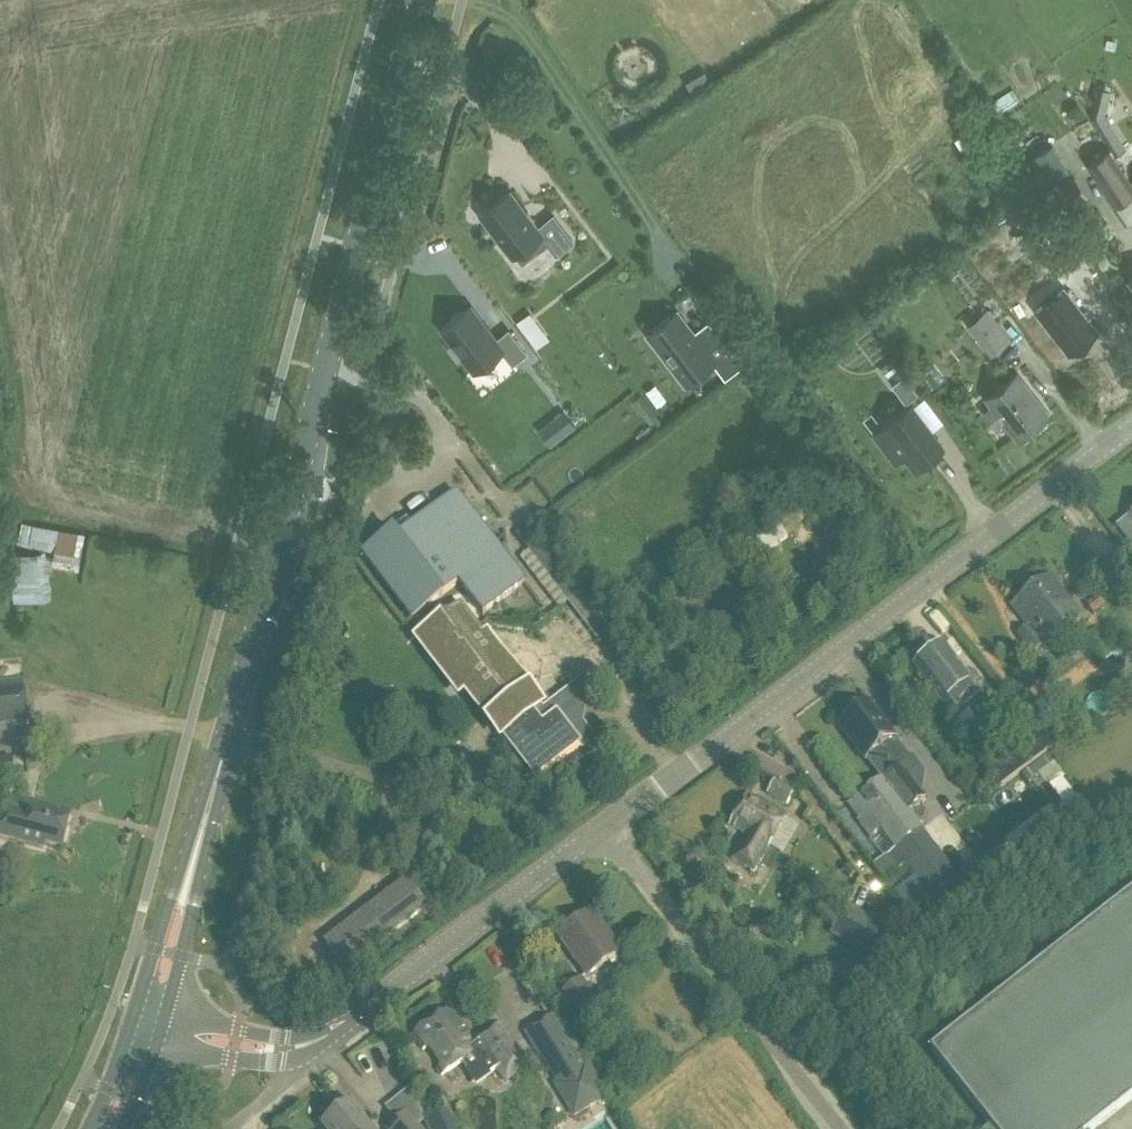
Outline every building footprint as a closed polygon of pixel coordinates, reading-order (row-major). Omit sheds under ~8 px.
[(693,93),(705,86),(699,74),(686,82),(693,93)] [(1116,155),(1127,147),(1108,114),(1113,89),(1097,86),(1089,117),(1115,155),(1116,155)] [(1085,164),(1111,206),(1131,194),(1104,151),(1085,164)] [(510,190),(480,213),(513,255),(515,253),(522,262),(548,242),(556,254),(574,240),(553,214),(538,226),(510,190)] [(1092,208),(1071,221),(1082,239),(1103,226),(1092,208)] [(1097,330),(1064,288),(1036,310),(1069,352),(1097,330)] [(471,306),(441,329),(453,343),(449,346),(458,359),(462,356),(474,371),(502,349),(512,363),(526,352),(509,329),(496,339),(471,306)] [(694,333),(677,311),(648,333),(686,384),(714,362),(725,376),(741,364),(708,322),(694,333)] [(516,323),(527,337),(541,327),(530,312),(516,323)] [(1011,341),(1003,331),(985,345),(993,355),(1011,341)] [(894,382),(892,383),(906,402),(918,392),(904,374),(894,382)] [(1015,435),(1047,411),(1020,374),(987,399),(992,406),(985,411),(996,426),(1004,421),(1015,435)] [(911,404),(883,425),(905,454),(915,468),(944,446),(911,404)] [(551,419),(564,435),(577,425),(564,409),(551,419)] [(393,530),(362,554),(413,619),(459,584),(484,615),(526,583),(457,493),(413,526),(412,527),(399,537),(393,530)] [(58,529),(57,553),(70,553),(72,514),(40,512),(40,529),(58,529)] [(519,537),(529,551),(541,542),(530,528),(519,537)] [(45,549),(8,553),(14,600),(51,596),(45,549)] [(1051,577),(1032,592),(1063,632),(1082,617),(1051,577)] [(1032,592),(1012,607),(1025,623),(1028,627),(1017,636),(1022,642),(1032,656),(1063,632),(1032,592)] [(467,608),(427,638),(468,691),(483,711),(507,742),(536,780),(581,745),(584,749),(596,740),(575,713),(601,693),(589,676),(545,710),(507,661),(467,608)] [(945,646),(916,668),(953,719),(955,718),(971,707),(983,698),(945,646)] [(30,738),(25,679),(0,681),(0,742),(30,738)] [(869,704),(839,725),(865,761),(867,760),(883,781),(850,805),(861,820),(858,822),(870,838),(882,830),(896,849),(886,857),(897,872),(906,865),(928,894),(954,874),(934,845),(921,831),(908,812),(925,800),(901,767),(909,761),(894,740),(895,739),(869,704)] [(1023,775),(1031,769),(1015,748),(985,771),(1000,792),(1023,775)] [(776,779),(767,795),(788,807),(797,791),(776,779)] [(1085,808),(1064,780),(1062,779),(1050,788),(1072,817),(1085,808)] [(747,795),(729,826),(747,836),(735,859),(757,871),(767,854),(787,817),(747,795)] [(62,849),(70,817),(30,807),(29,812),(8,807),(0,838),(44,849),(44,845),(62,849)] [(347,970),(428,907),(407,880),(326,943),(347,970)] [(932,1051),(993,1128),(1095,1128),(1131,1100),(1131,893),(932,1051)] [(797,929),(807,912),(795,905),(785,922),(797,929)] [(587,977),(621,953),(592,912),(558,936),(587,977)] [(870,924),(856,947),(868,953),(881,930),(870,924)] [(580,1018),(600,1004),(583,978),(563,991),(580,1018)] [(451,1008),(413,1035),(423,1050),(428,1047),(441,1066),(435,1071),(440,1077),(463,1061),(468,1069),(466,1071),(477,1086),(492,1076),(490,1073),(495,1069),(505,1082),(529,1065),(505,1032),(499,1023),(476,1039),(478,1041),(472,1045),(461,1030),(465,1027),(451,1008)] [(584,1063),(570,1040),(553,1013),(524,1032),(556,1081),(552,1083),(573,1117),(607,1096),(586,1062),(584,1063)] [(573,1035),(581,1030),(573,1020),(566,1025),(573,1035)] [(351,1104),(323,1126),(326,1128),(371,1128),(351,1104)] [(447,1108),(425,1117),(430,1128),(456,1128),(447,1108)] [(410,1112),(387,1128),(424,1128),(410,1112)]
